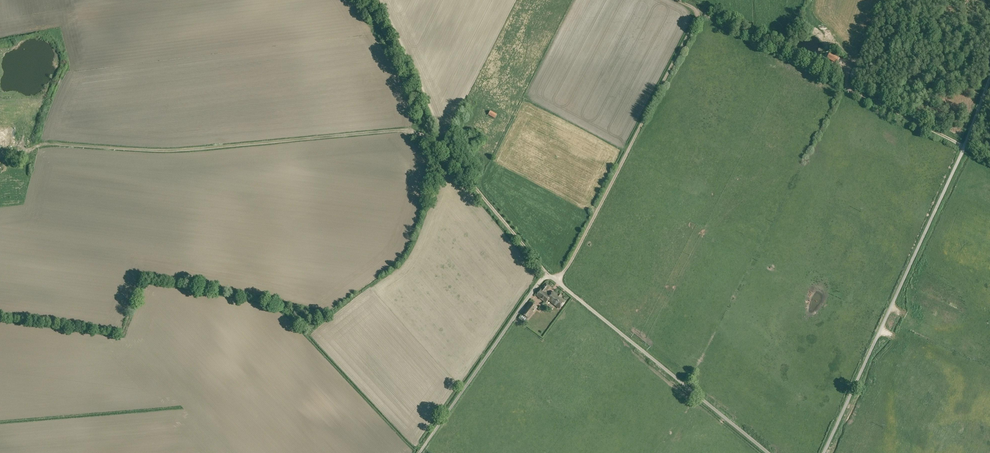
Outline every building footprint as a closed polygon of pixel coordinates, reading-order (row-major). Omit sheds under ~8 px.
[(831,54),(827,61),(839,67),(843,60),(831,54)] [(491,111),(488,117),(496,122),(499,116),(491,111)] [(14,184),(10,194),(23,198),(25,187),(14,184)] [(548,299),(550,297),(544,292),(549,287),(546,284),(537,296),(545,302),(548,299)] [(550,297),(548,299),(560,309),(565,302),(553,293),(550,297)] [(527,310),(523,314),(528,318),(537,308),(531,303),(526,309),(527,310)]
